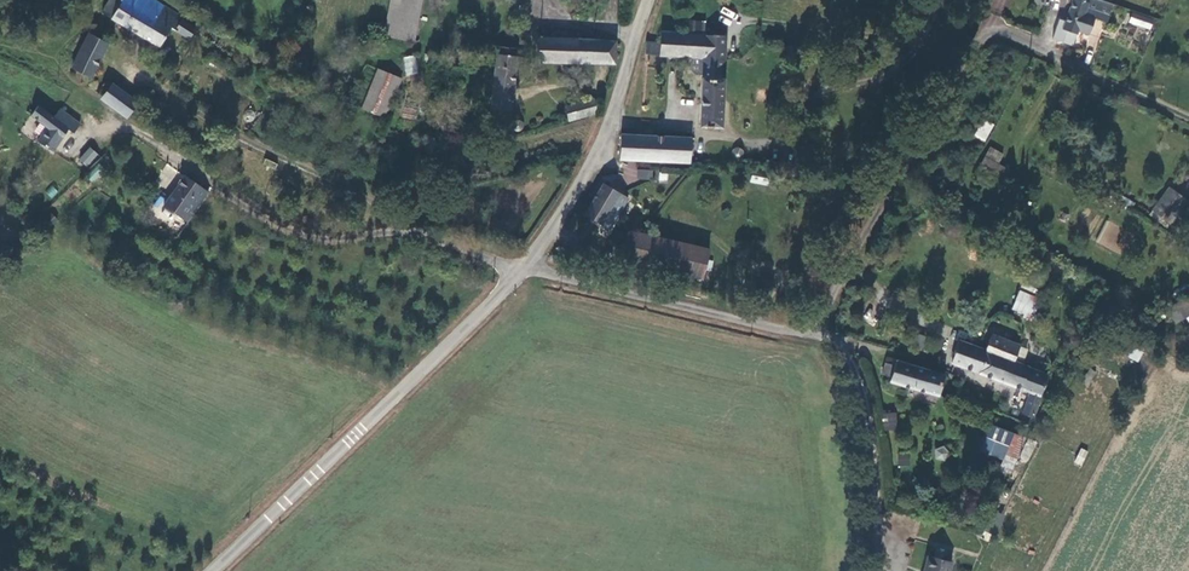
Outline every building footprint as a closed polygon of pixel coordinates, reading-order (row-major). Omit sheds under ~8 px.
[(192,39),(199,30),(185,21),(186,17),(174,8),(173,9),(157,0),(114,0),(106,13),(134,30),(163,48),(175,29),(192,39)] [(398,43),(411,44),(420,0),(393,0),(386,41),(398,43)] [(1112,6),(1088,0),(1073,0),(1062,36),(1074,42),(1078,31),(1087,35),(1092,21),(1106,25),(1112,6)] [(1128,24),(1151,30),(1154,18),(1131,13),(1128,24)] [(699,127),(725,129),(730,46),(730,37),(665,32),(664,43),(651,43),(651,56),(690,58),(690,68),(693,76),(702,76),(699,127)] [(90,73),(99,56),(105,44),(88,34),(72,63),(90,73)] [(618,40),(541,38),(539,61),(617,64),(618,40)] [(114,48),(105,44),(99,56),(107,60),(114,48)] [(512,111),(518,51),(499,48),(492,110),(512,111)] [(212,63),(216,62),(219,58),(218,54),(215,51),(211,50),(208,53),(206,57),(208,61),(212,63)] [(414,55),(402,57),(406,76),(418,73),(414,55)] [(385,118),(402,78),(379,68),(361,108),(385,118)] [(113,84),(103,98),(124,114),(135,100),(113,84)] [(593,99),(565,107),(570,122),(598,114),(593,99)] [(75,132),(81,122),(67,114),(59,108),(52,121),(47,130),(46,132),(60,140),(67,128),(75,132)] [(31,120),(47,130),(52,121),(35,111),(31,120)] [(983,118),(973,133),(984,139),(993,123),(983,118)] [(528,123),(524,121),(521,123),(519,126),(520,130),(524,132),(527,130),(529,127),(528,123)] [(57,143),(59,143),(60,140),(46,132),(41,140),(54,148),(57,143)] [(621,157),(689,163),(691,139),(622,135),(621,157)] [(78,161),(89,168),(99,153),(88,146),(78,161)] [(1004,152),(991,146),(976,177),(999,189),(1013,167),(1000,161),(1004,152)] [(735,148),(732,152),(733,156),(736,159),(740,158),(743,155),(742,150),(739,148),(735,148)] [(96,183),(104,168),(95,163),(87,178),(96,183)] [(768,170),(752,169),(751,182),(766,185),(768,170)] [(624,180),(651,181),(652,171),(624,170),(624,180)] [(182,219),(185,216),(190,209),(203,187),(182,175),(163,206),(182,219)] [(612,229),(630,197),(603,181),(583,212),(612,229)] [(208,190),(203,187),(190,209),(194,211),(208,190)] [(1183,202),(1166,190),(1154,206),(1171,219),(1183,202)] [(1122,247),(1116,245),(1122,227),(1105,221),(1098,244),(1121,252),(1122,247)] [(710,249),(640,232),(633,264),(705,280),(710,249)] [(1017,291),(1012,313),(1031,317),(1036,295),(1017,291)] [(1168,309),(1175,323),(1188,315),(1188,297),(1168,309)] [(1023,413),(1036,417),(1043,395),(1042,394),(1048,372),(1034,367),(1035,366),(1015,359),(1020,343),(992,333),(985,349),(960,340),(952,363),(1028,390),(1023,413)] [(945,373),(897,360),(892,381),(898,385),(939,396),(945,373)] [(882,412),(882,430),(896,430),(896,413),(882,412)] [(997,423),(1001,424),(1006,423),(1008,418),(1006,414),(1002,412),(997,414),(995,418),(997,423)] [(1040,441),(994,424),(984,449),(1005,459),(1000,468),(1014,475),(1021,458),(1030,462),(1040,441)] [(934,458),(944,461),(948,449),(937,446),(934,458)] [(1081,466),(1088,451),(1080,448),(1074,463),(1081,466)] [(951,567),(928,562),(926,570),(950,570),(951,567)]
